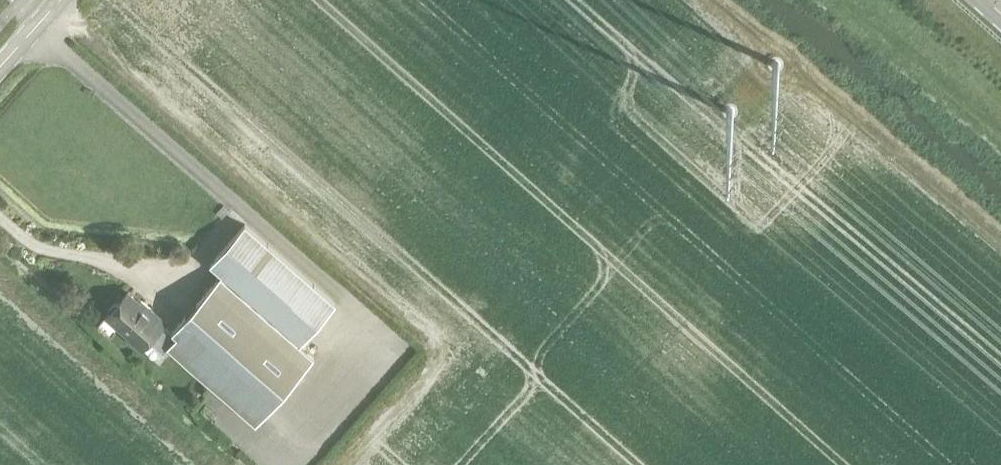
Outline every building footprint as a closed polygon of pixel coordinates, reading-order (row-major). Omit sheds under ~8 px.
[(152,310),(130,291),(120,302),(116,303),(111,308),(111,313),(108,315),(130,334),(129,336),(143,349),(151,340),(164,351),(169,345),(257,423),(315,357),(301,345),(338,304),(247,224),(210,266),(221,276),(173,331),(165,323),(167,321),(153,309),(152,310)]
